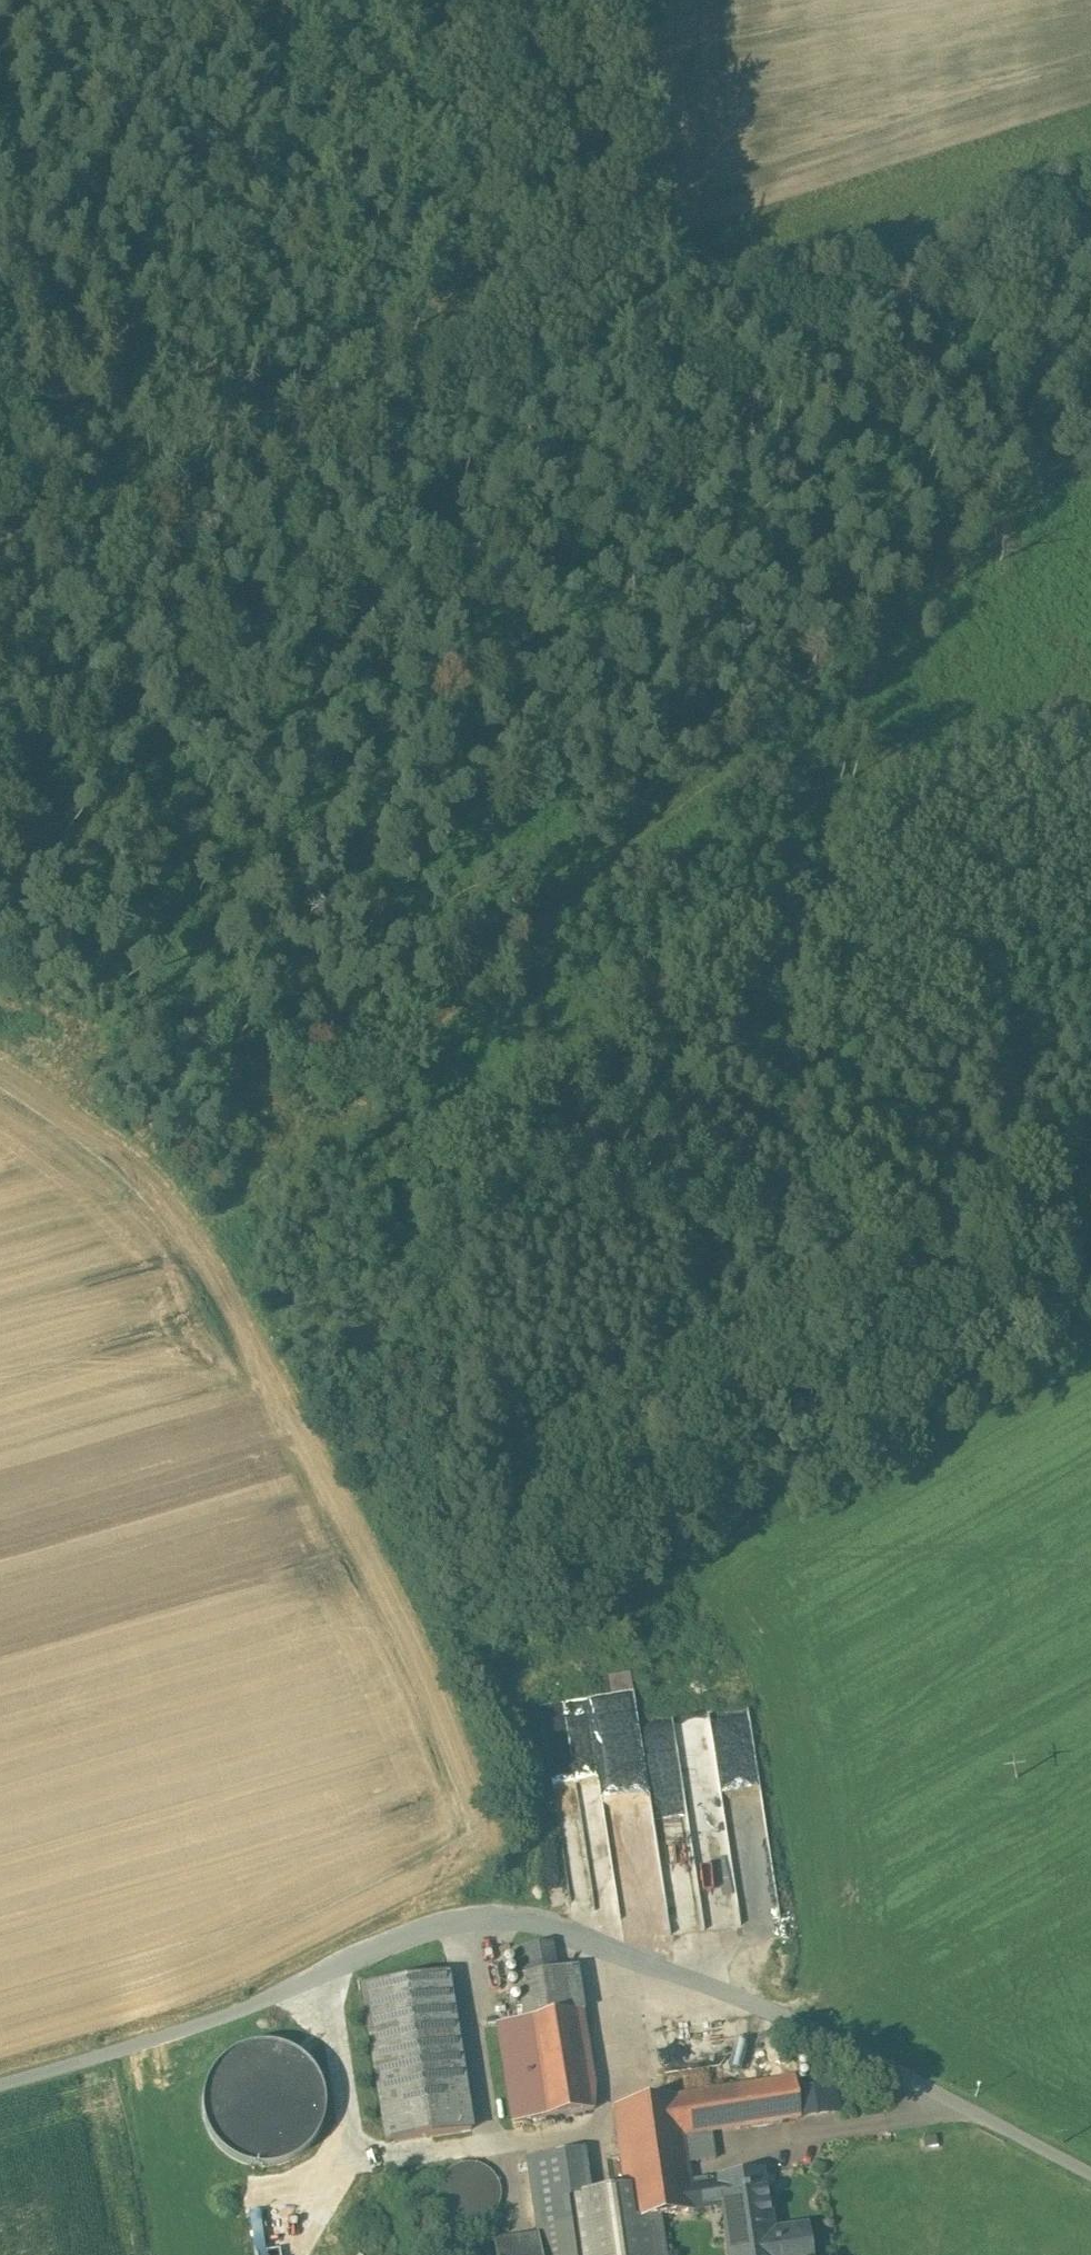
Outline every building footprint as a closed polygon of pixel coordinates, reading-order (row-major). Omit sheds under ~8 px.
[(687,1808),(674,1715),(644,1719),(637,1670),(614,1673),(616,1693),(543,1702),(549,1740),(573,1737),(582,1804),(605,1801),(617,1887),(668,1880),(659,1812),(687,1808)] [(715,1715),(720,1738),(757,1730),(752,1707),(715,1715)] [(548,1944),(514,1949),(518,1976),(552,1971),(548,1944)] [(552,1971),(518,1976),(525,2020),(569,2013),(562,1969),(552,1971)] [(446,1974),(362,1987),(386,2143),(470,2129),(446,1974)] [(525,2020),(503,2024),(518,2121),(593,2110),(578,2012),(569,2013),(525,2020)] [(272,2045),(262,2045),(251,2046),(243,2049),(233,2053),(225,2060),(218,2067),(212,2075),(208,2084),(206,2089),(205,2096),(204,2105),(205,2114),(207,2122),(210,2129),(214,2136),(218,2143),(222,2147),(229,2153),(237,2157),(245,2161),(256,2164),(267,2164),(280,2162),(289,2159),(303,2150),(308,2145),(315,2135),(320,2124),(322,2117),(323,2112),(324,2103),(323,2092),(320,2085),(318,2080),(314,2072),(307,2063),(298,2055),(288,2050),(280,2047),(272,2045)] [(794,2079),(737,2087),(743,2126),(799,2117),(794,2079)] [(737,2087),(677,2097),(683,2133),(683,2136),(800,2118),(799,2118),(799,2117),(743,2126),(737,2087)] [(813,2089),(800,2091),(804,2116),(817,2114),(813,2089)] [(677,2097),(615,2106),(626,2186),(688,2176),(689,2187),(690,2187),(683,2136),(683,2133),(677,2097)] [(586,2194),(581,2155),(528,2162),(539,2238),(541,2254),(664,2254),(659,2216),(630,2220),(626,2186),(615,2106),(614,2106),(625,2189),(586,2194)] [(472,2163),(467,2162),(461,2163),(457,2165),(452,2167),(447,2170),(444,2174),(441,2178),(439,2183),(438,2186),(437,2190),(437,2195),(437,2199),(438,2203),(439,2207),(441,2211),(444,2214),(446,2217),(450,2220),(454,2222),(458,2224),(464,2226),(470,2226),(477,2225),(482,2223),(485,2221),(489,2218),(491,2216),(496,2211),(498,2205),(499,2201),(500,2198),(500,2193),(499,2188),(498,2184),(497,2181),(495,2177),(491,2172),(486,2168),(481,2165),(477,2164),(472,2163)] [(718,2179),(719,2182),(690,2187),(689,2187),(692,2209),(722,2204),(729,2254),(775,2254),(771,2233),(769,2214),(767,2214),(761,2173),(718,2179)] [(688,2176),(626,2186),(630,2220),(659,2216),(693,2210),(692,2209),(689,2187),(688,2176)] [(771,2233),(775,2254),(808,2254),(804,2228),(771,2233)] [(493,2245),(495,2254),(541,2254),(539,2238),(493,2245)]
